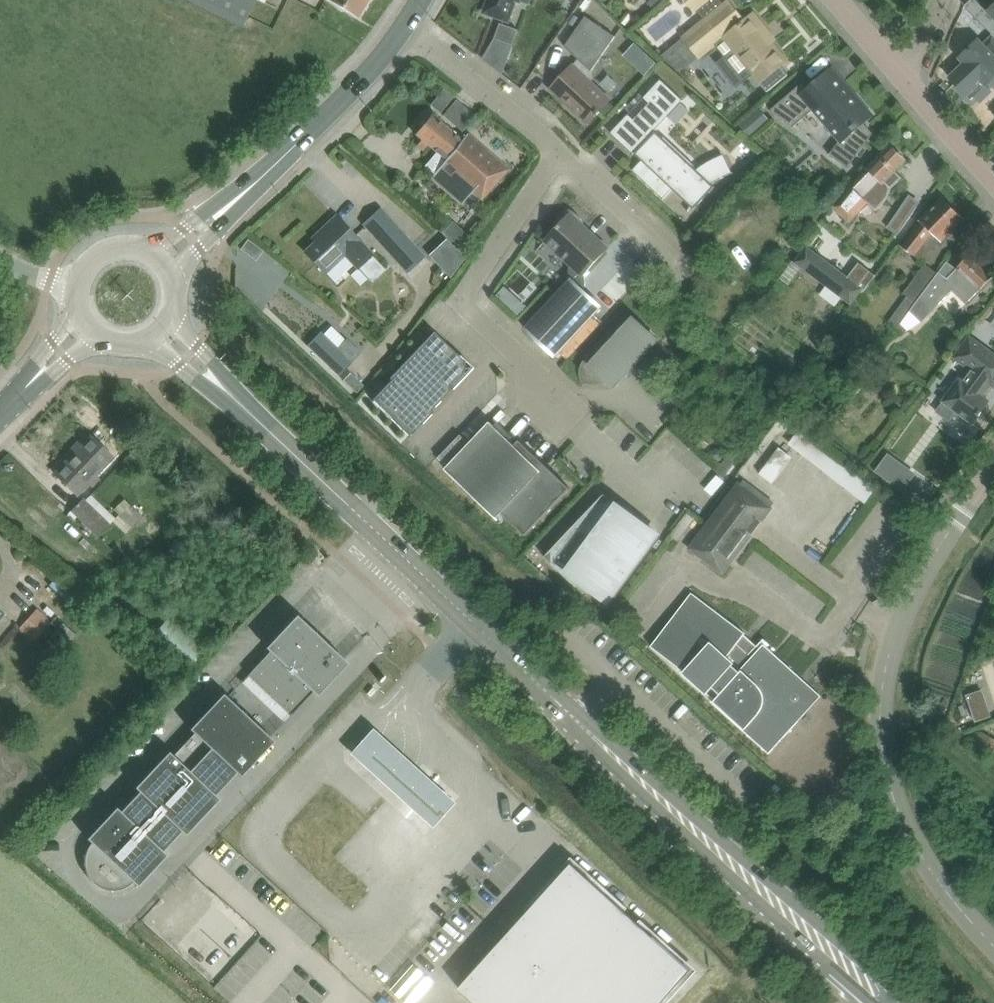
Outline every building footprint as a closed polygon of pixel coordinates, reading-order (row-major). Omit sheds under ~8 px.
[(241,28),(255,0),(185,0),(241,28)] [(359,16),(369,0),(331,0),(359,16)] [(521,0),(489,0),(484,13),(509,21),(516,0),(520,2),(521,0)] [(684,36),(701,58),(723,40),(734,54),(719,66),(737,90),(753,77),(766,93),(788,75),(786,71),(781,65),(787,60),(763,30),(766,28),(754,13),(745,21),(728,0),(723,4),(720,0),(710,0),(698,9),(705,18),(684,36)] [(696,11),(698,9),(710,0),(688,0),(696,11)] [(573,65),(553,86),(573,104),(570,107),(588,123),(597,113),(598,115),(601,111),(600,110),(610,99),(591,81),(594,78),(594,71),(593,70),(616,36),(586,16),(565,46),(580,59),(574,65),(573,65)] [(519,29),(501,23),(495,38),(513,44),(519,29)] [(993,35),(984,44),(979,39),(960,58),(964,63),(950,77),(968,96),(982,82),(990,90),(993,86),(993,35)] [(795,126),(814,109),(841,139),(830,154),(848,168),(874,133),(864,122),(872,115),(857,97),(854,100),(830,71),(812,87),(806,80),(771,111),(794,127),(795,126)] [(661,79),(645,97),(650,102),(634,119),(628,114),(611,132),(633,154),(635,151),(636,152),(635,153),(636,154),(637,153),(643,159),(633,170),(664,199),(674,188),(692,204),(688,211),(689,211),(692,205),(699,197),(706,190),(710,187),(714,184),(722,179),(732,175),(737,173),(736,172),(735,172),(725,154),(696,170),(693,167),(696,165),(664,136),(663,137),(655,130),(684,100),(661,79)] [(444,90),(431,105),(440,113),(453,97),(444,90)] [(468,133),(462,140),(433,115),(416,135),(437,152),(425,166),(430,170),(427,174),(462,204),(473,191),(482,199),(509,168),(468,133)] [(761,129),(750,115),(740,124),(751,137),(761,129)] [(852,184),(833,205),(850,222),(870,202),(876,208),(876,210),(881,206),(884,203),(887,199),(889,195),(891,191),(891,189),(902,177),(896,172),(906,161),(891,145),(869,168),(868,167),(852,184)] [(915,255),(922,260),(940,240),(941,241),(964,218),(944,198),(921,221),(922,221),(902,246),(915,255)] [(381,206),(361,224),(406,274),(426,255),(381,206)] [(582,224),(584,222),(583,219),(578,215),(576,212),(570,209),(558,222),(560,224),(546,240),(573,265),(570,268),(570,277),(571,280),(526,329),(555,356),(602,306),(583,289),(585,286),(585,276),(583,275),(606,251),(584,230),(586,227),(582,224)] [(321,237),(305,252),(326,274),(327,273),(329,276),(347,259),(357,270),(359,269),(368,278),(373,279),(377,278),(386,269),(372,255),(375,253),(361,238),(359,240),(337,217),(319,234),(321,237)] [(447,239),(430,254),(451,277),(465,258),(447,239)] [(794,259),(780,277),(789,284),(802,267),(852,304),(862,291),(864,292),(876,275),(860,263),(850,276),(807,244),(795,260),(794,259)] [(911,310),(922,321),(953,290),(966,303),(993,276),(993,273),(972,252),(957,268),(947,261),(938,273),(911,310)] [(911,310),(938,273),(926,264),(905,293),(907,296),(889,321),(898,327),(911,310)] [(625,316),(586,358),(583,363),(582,365),(581,371),(581,376),(581,379),(584,384),(609,383),(620,371),(624,375),(658,339),(635,318),(631,321),(625,316)] [(321,333),(308,346),(338,375),(360,352),(348,340),(346,341),(331,326),(323,335),(321,333)] [(442,378),(448,371),(452,374),(454,374),(457,374),(460,373),(463,371),(464,368),(465,365),(464,361),(462,359),(434,332),(389,378),(392,380),(374,399),(410,435),(433,410),(432,409),(452,388),(442,378)] [(937,411),(950,421),(957,411),(974,424),(983,412),(982,411),(989,400),(983,396),(990,386),(993,377),(993,354),(970,336),(954,357),(970,369),(962,380),(960,378),(943,401),(944,402),(937,411)] [(357,392),(365,385),(351,372),(344,379),(357,392)] [(883,467),(804,407),(794,420),(872,481),(883,467)] [(490,421),(446,469),(497,517),(501,511),(526,535),(571,488),(520,440),(515,445),(490,421)] [(78,495),(114,458),(90,436),(54,473),(78,495)] [(760,474),(770,481),(790,455),(780,448),(760,474)] [(723,574),(773,508),(738,481),(688,547),(723,574)] [(605,494),(545,557),(584,593),(585,592),(584,591),(588,586),(608,601),(658,535),(621,508),(620,509),(605,494)] [(110,522),(83,497),(70,511),(97,536),(110,522)] [(130,503),(119,515),(131,527),(143,515),(130,503)] [(692,592),(652,646),(705,686),(707,685),(718,695),(712,701),(770,753),(799,721),(798,720),(795,718),(791,713),(790,710),(788,704),(787,697),(787,691),(789,685),(790,682),(793,676),(795,673),(796,674),(797,673),(764,644),(760,649),(745,635),(746,633),(692,592)] [(59,613),(44,600),(19,628),(34,641),(59,613)] [(317,696),(348,664),(296,615),(266,648),(270,651),(248,674),(292,715),(313,692),(317,696)] [(370,696),(376,690),(373,687),(367,693),(370,696)] [(85,854),(84,861),(85,868),(87,874),(91,880),(96,885),(102,888),(109,890),(116,891),(122,889),(129,887),(134,883),(138,886),(167,855),(160,847),(178,828),(186,835),(220,799),(212,792),(214,790),(224,779),(226,777),(233,770),(241,777),(275,741),(271,737),(228,696),(227,697),(223,693),(190,729),(194,733),(173,755),(169,751),(135,787),(139,791),(121,811),(117,807),(87,838),(91,842),(87,848),(85,854)] [(988,707),(971,713),(974,722),(991,716),(988,707)] [(454,802),(372,729),(350,754),(432,826),(454,802)] [(982,731),(975,743),(993,754),(993,738),(982,731)] [(574,864),(461,989),(476,1002),(664,1002),(693,971),(574,864)] [(414,981),(437,960),(423,944),(399,965),(414,981)]
